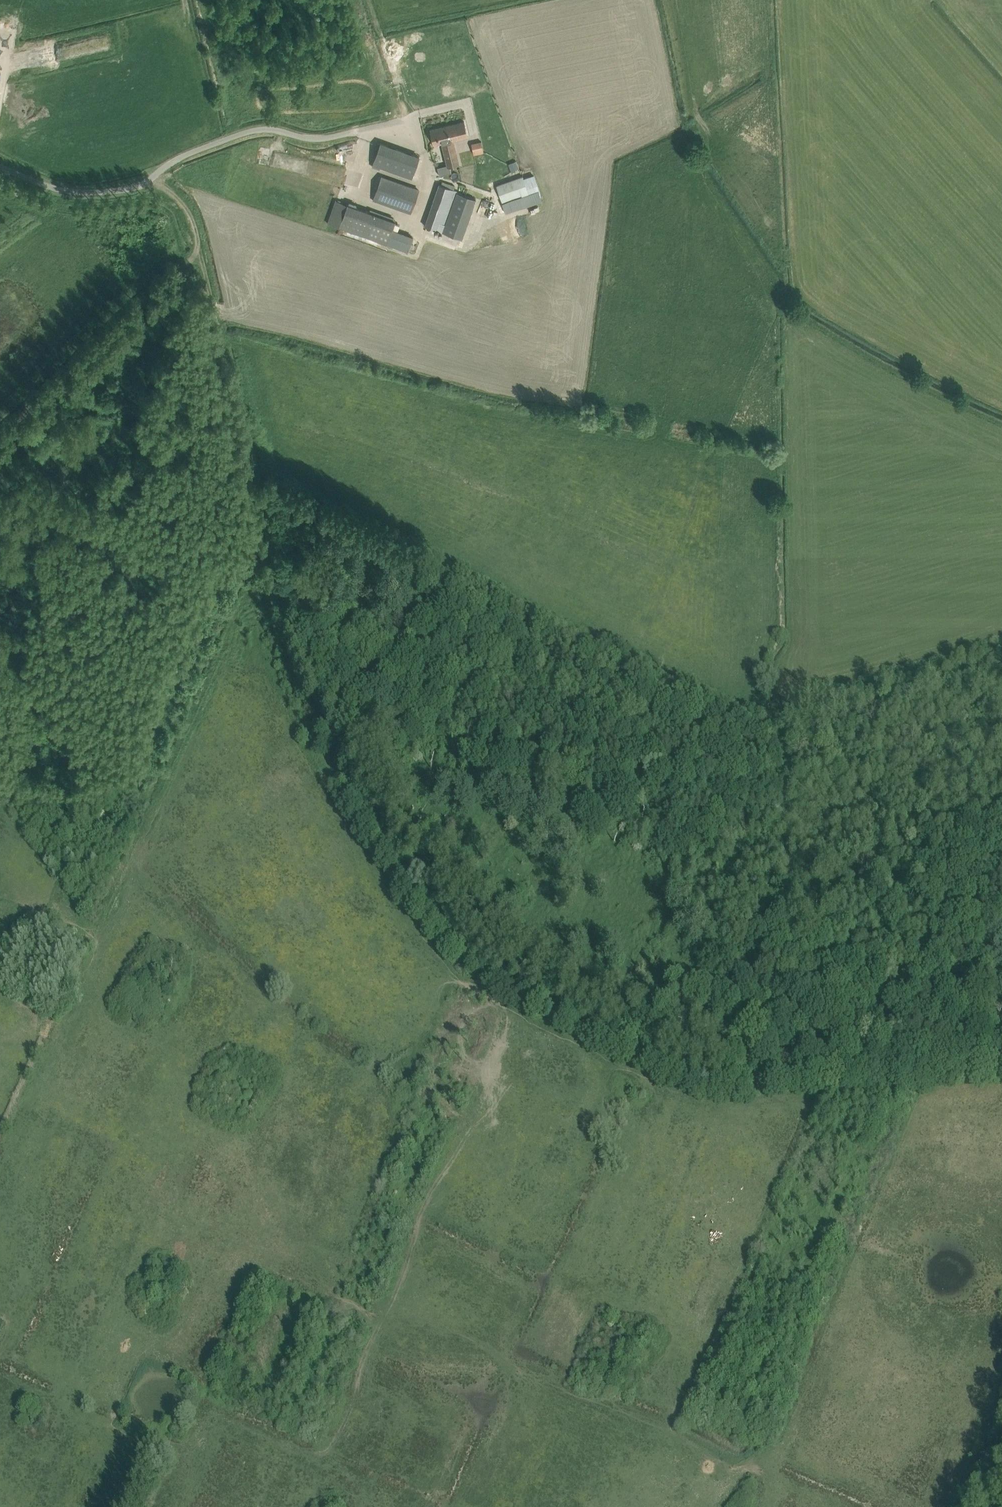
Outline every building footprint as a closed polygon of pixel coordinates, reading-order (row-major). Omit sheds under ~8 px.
[(433,145),(441,143),(447,166),(447,167),(450,167),(459,165),(453,140),(468,136),(464,121),(430,130),(433,145)] [(471,144),(473,155),(484,153),(481,142),(471,144)] [(412,178),(419,157),(380,143),(373,164),(412,178)] [(419,190),(381,176),(375,195),(412,209),(419,190)] [(527,194),(523,181),(521,176),(520,176),(496,185),(498,189),(498,190),(499,193),(502,203),(527,194)] [(534,177),(523,181),(527,194),(538,190),(534,177)] [(448,187),(449,184),(442,182),(441,185),(439,184),(424,226),(450,235),(452,235),(464,200),(455,196),(457,190),(451,188),(448,187)] [(527,194),(502,203),(506,214),(542,202),(538,190),(527,194)] [(412,209),(375,195),(372,202),(410,215),(412,209)] [(338,228),(387,245),(391,231),(395,221),(347,204),(338,228)] [(413,240),(391,231),(387,245),(408,253),(413,240)]
